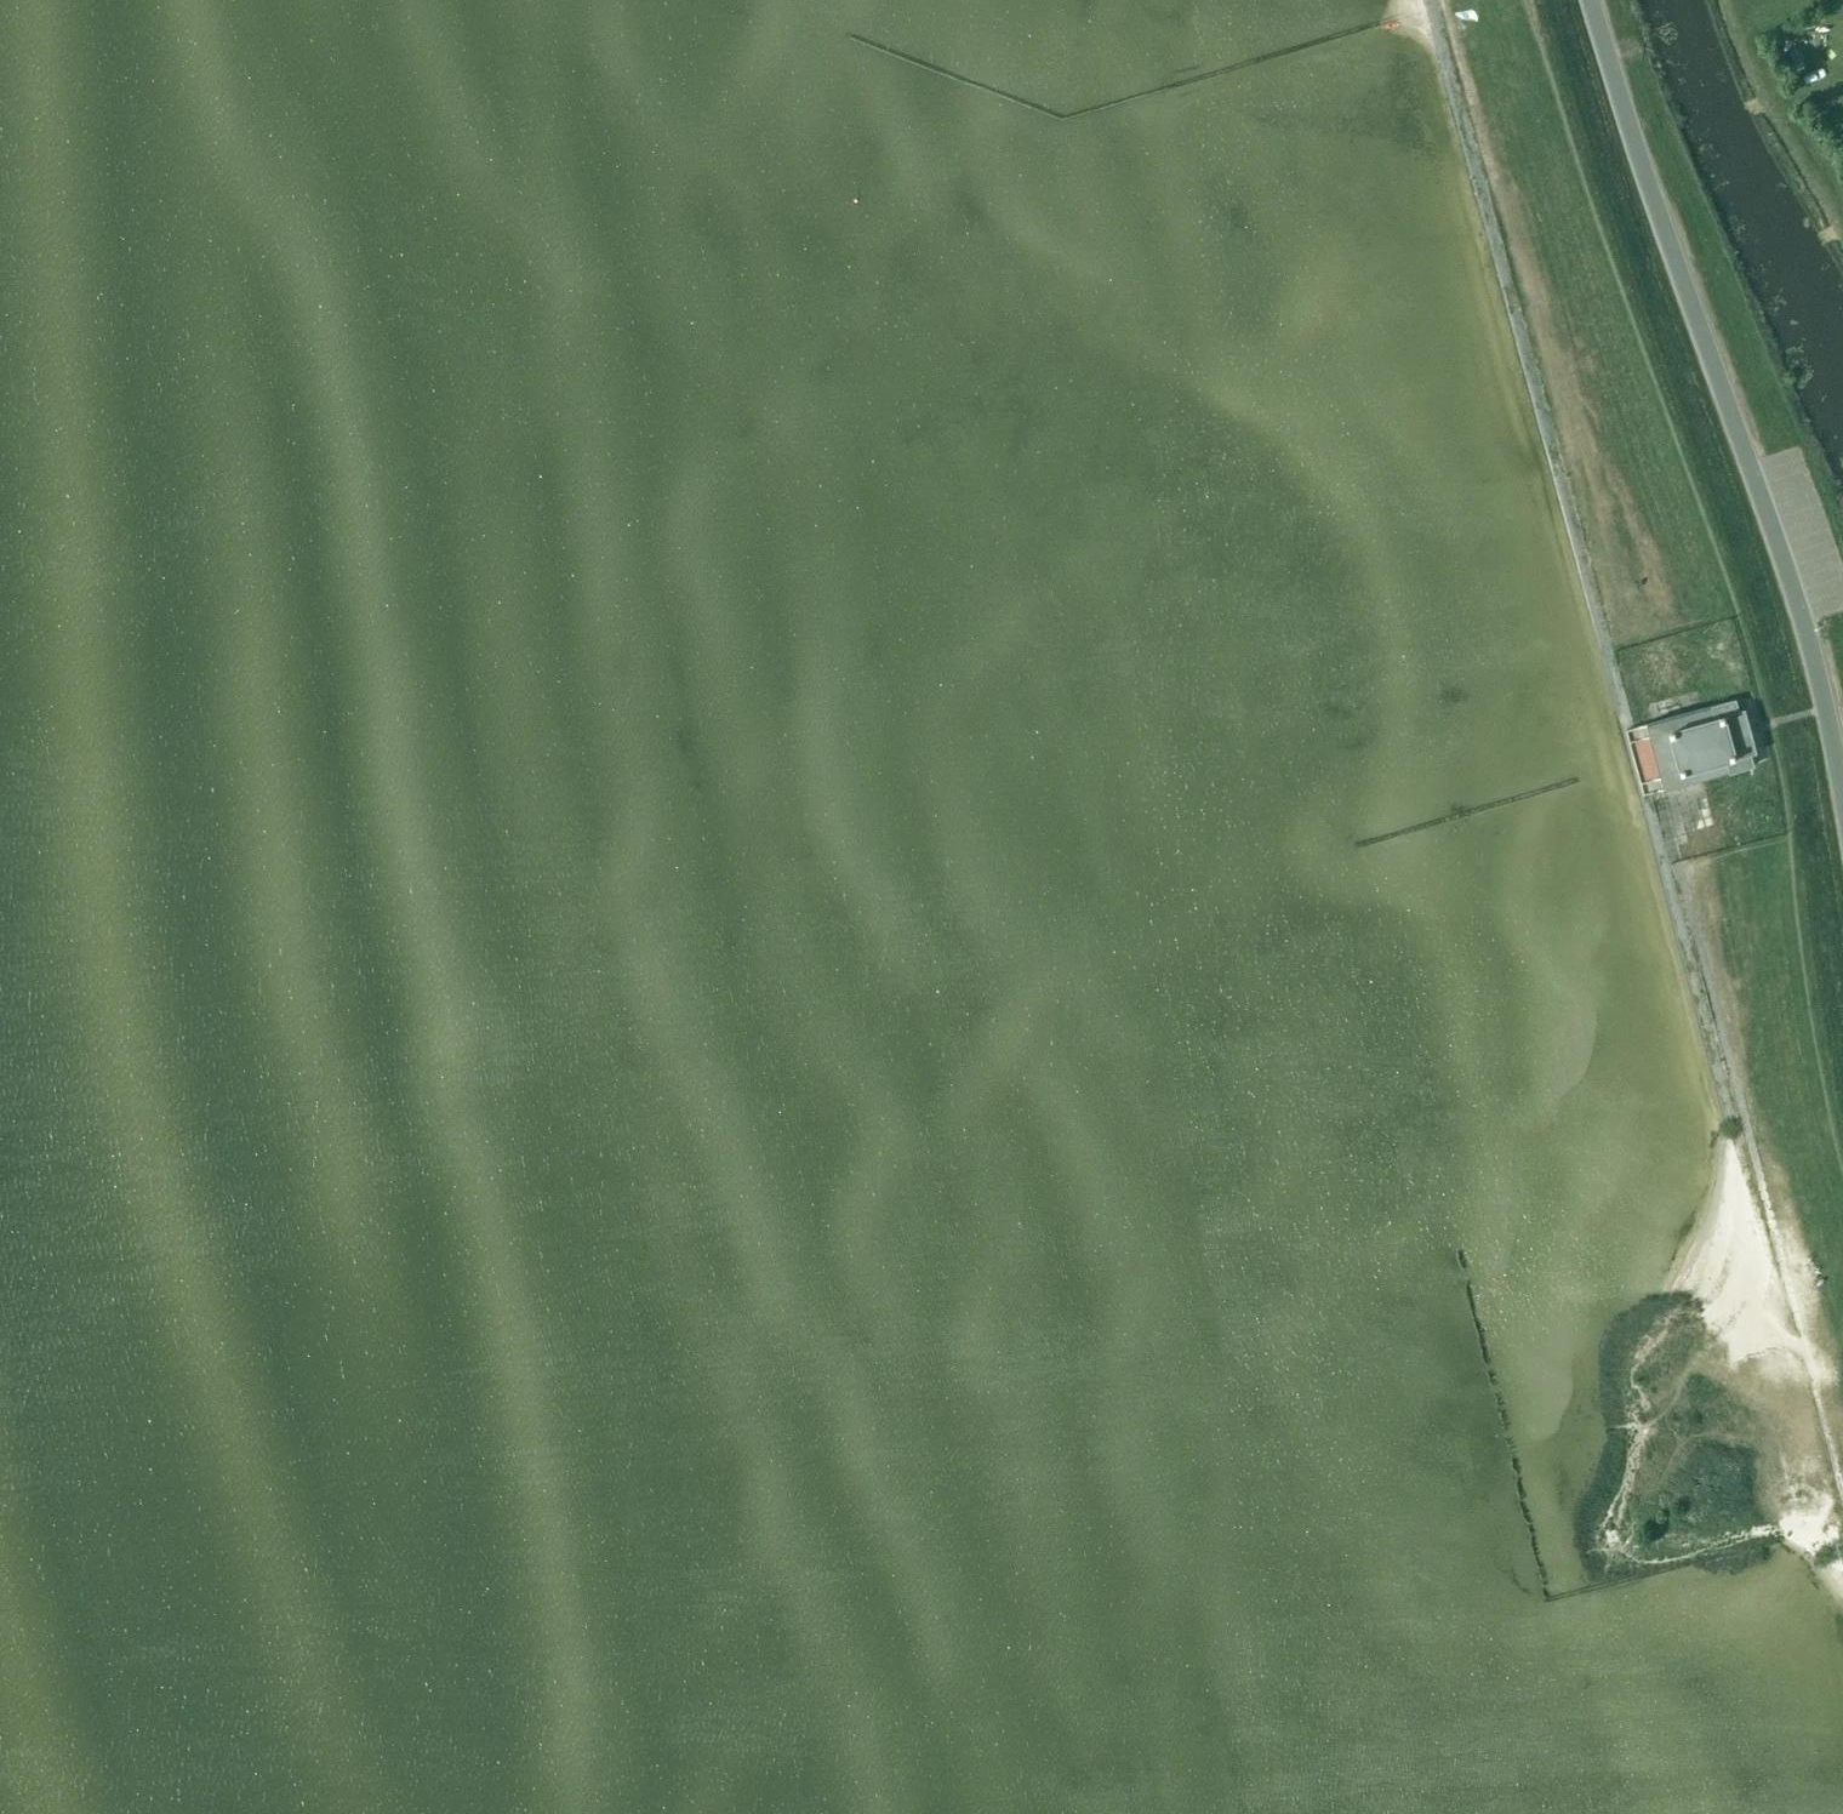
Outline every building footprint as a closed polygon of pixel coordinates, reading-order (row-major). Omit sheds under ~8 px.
[(1750,752),(1756,751),(1744,710),(1739,711),(1735,700),(1626,728),(1644,793),(1753,764),(1750,752)]
